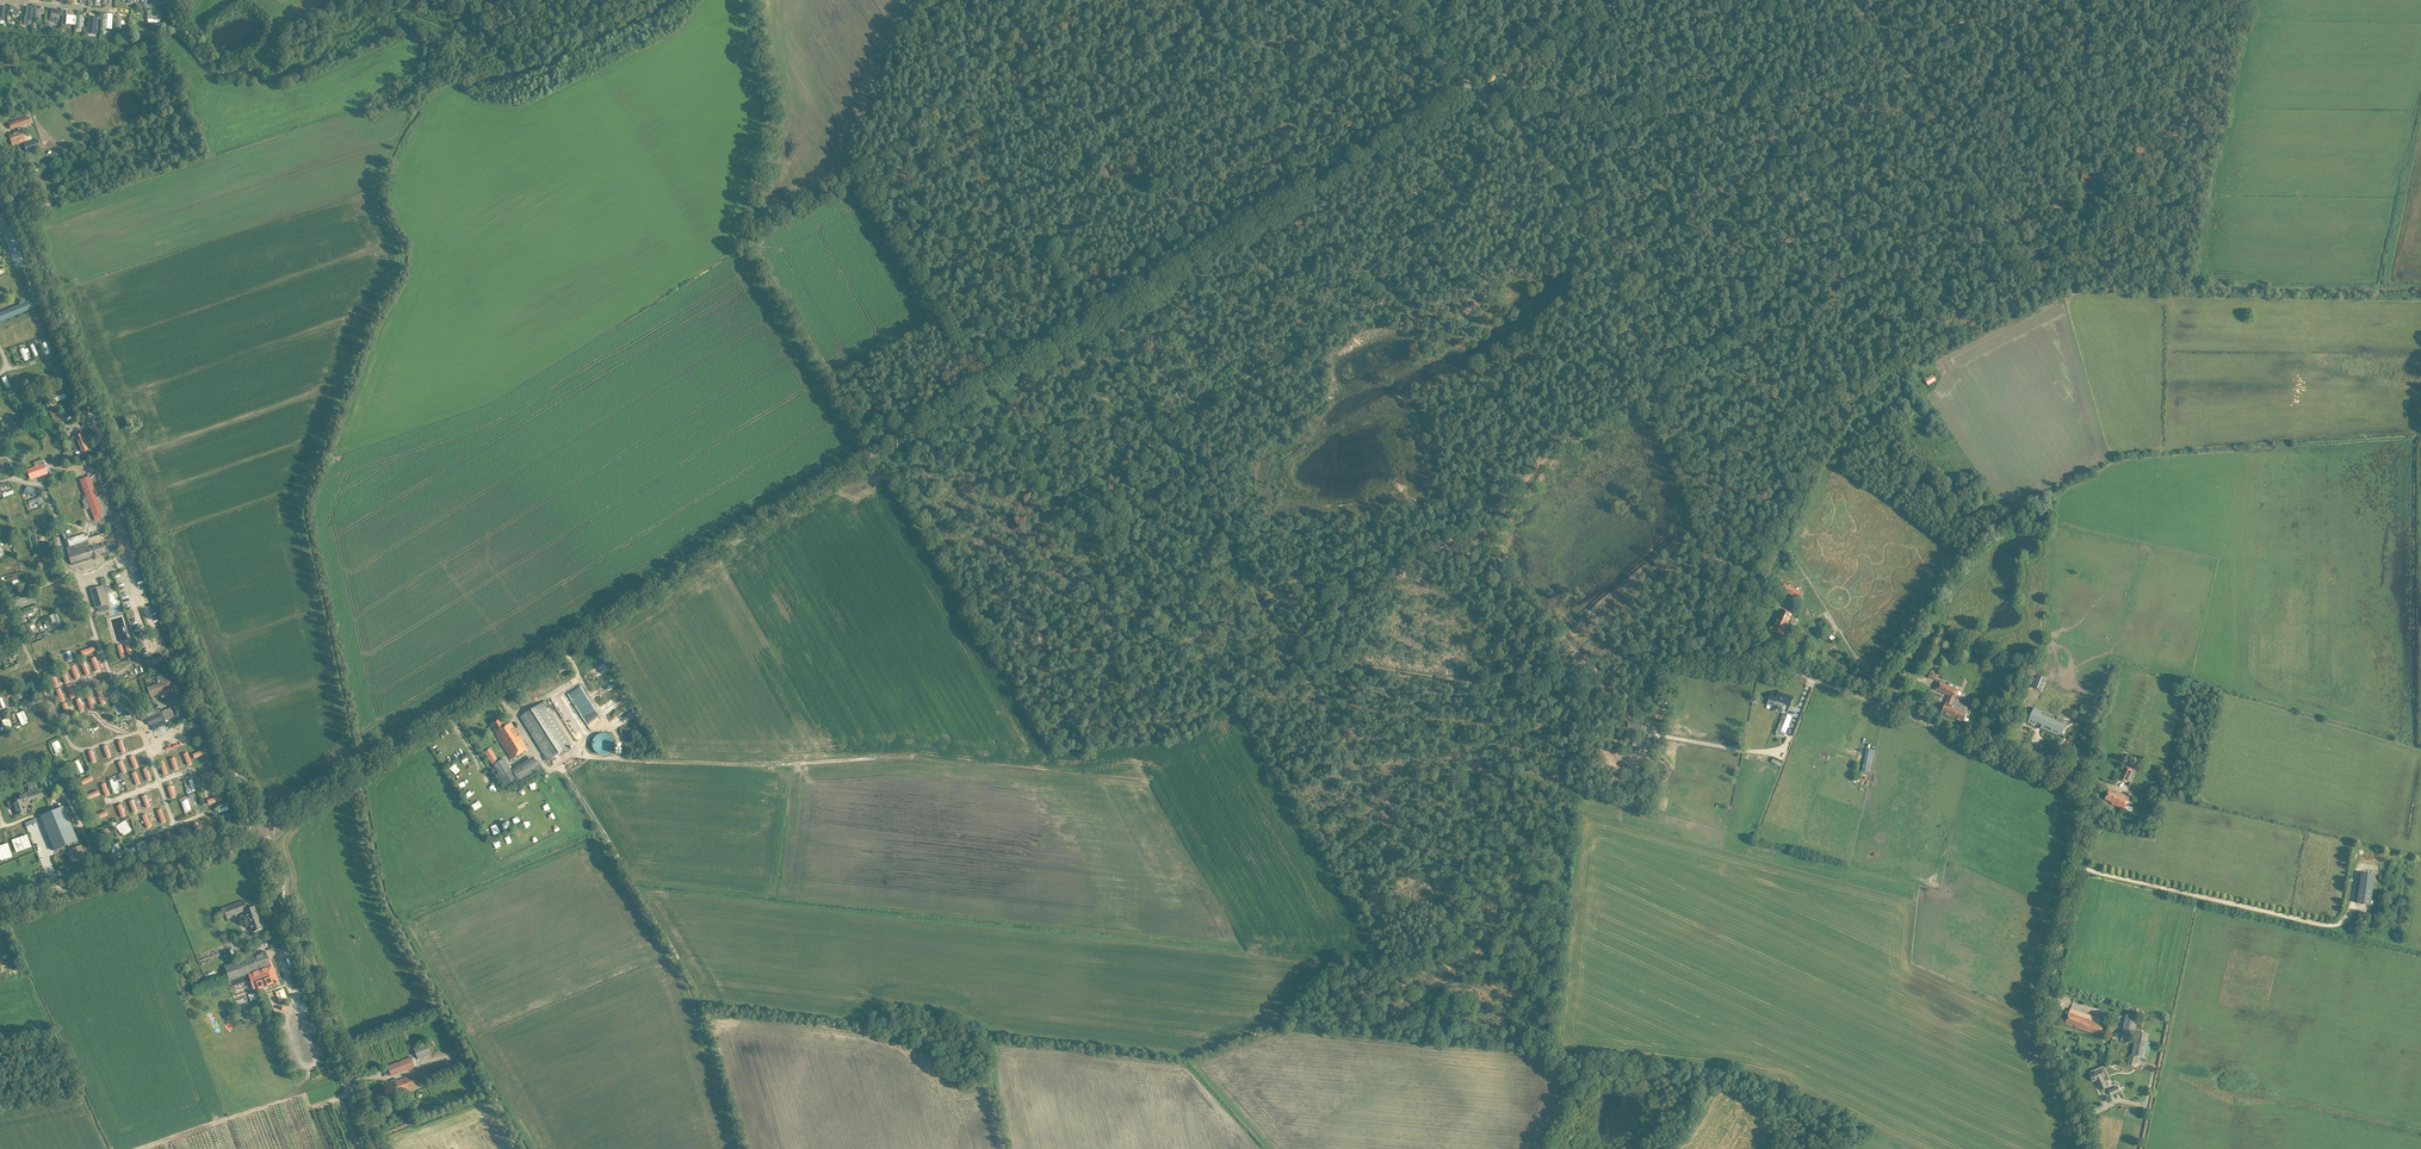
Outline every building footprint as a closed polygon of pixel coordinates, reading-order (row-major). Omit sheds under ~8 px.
[(3,16),(4,13),(6,14),(8,10),(0,5),(0,14),(3,16)] [(12,5),(10,8),(14,12),(12,14),(17,18),(21,12),(12,5)] [(62,16),(63,11),(52,8),(51,13),(53,13),(51,20),(58,21),(59,15),(62,16)] [(161,10),(147,11),(148,20),(162,19),(162,10),(161,10)] [(113,14),(103,14),(102,29),(112,29),(113,14)] [(66,24),(74,25),(75,16),(67,15),(66,24)] [(98,17),(90,16),(88,34),(97,35),(98,17)] [(115,25),(128,27),(129,19),(117,16),(115,25)] [(20,127),(31,123),(29,117),(15,122),(17,128),(18,127),(19,132),(15,133),(9,135),(12,144),(18,142),(25,140),(22,131),(21,131),(20,127)] [(37,141),(26,145),(28,150),(39,147),(37,141)] [(2093,182),(2094,176),(2082,174),(2080,183),(2088,184),(2089,182),(2093,182)] [(0,313),(0,322),(37,307),(33,299),(0,313)] [(39,336),(46,334),(41,319),(34,322),(39,336)] [(33,335),(31,329),(26,331),(24,324),(16,327),(20,340),(33,335)] [(8,341),(13,338),(7,327),(2,330),(8,341)] [(41,344),(46,355),(50,354),(45,342),(41,344)] [(30,346),(35,356),(38,355),(33,344),(30,346)] [(20,350),(25,361),(29,360),(24,348),(20,350)] [(60,366),(51,369),(55,382),(64,379),(60,366)] [(35,371),(38,379),(45,377),(42,368),(35,371)] [(18,388),(26,385),(22,374),(14,377),(18,388)] [(1924,379),(1928,385),(1936,380),(1932,374),(1924,379)] [(2,378),(6,388),(10,387),(6,377),(2,378)] [(63,387),(46,394),(49,401),(65,394),(63,387)] [(64,414),(66,421),(78,417),(75,410),(64,414)] [(4,422),(10,434),(14,432),(8,420),(4,422)] [(76,436),(71,439),(75,452),(78,451),(80,450),(83,457),(90,455),(82,434),(76,436)] [(29,437),(30,446),(41,444),(39,435),(29,437)] [(34,466),(26,469),(30,479),(40,476),(47,473),(44,463),(42,463),(41,460),(33,463),(34,466)] [(84,479),(80,480),(86,496),(84,497),(85,500),(83,501),(86,509),(90,508),(93,516),(95,520),(102,518),(102,517),(107,515),(106,511),(101,498),(102,497),(100,494),(97,487),(93,488),(89,477),(84,479)] [(37,493),(27,487),(25,490),(35,496),(37,493)] [(5,508),(7,513),(10,512),(11,516),(22,512),(19,503),(5,508)] [(124,507),(127,515),(134,513),(130,504),(124,507)] [(44,508),(32,513),(34,521),(47,516),(44,508)] [(25,522),(18,525),(20,531),(27,529),(25,522)] [(67,539),(70,547),(66,548),(72,565),(108,554),(107,552),(112,551),(113,551),(113,550),(116,549),(112,538),(106,540),(104,534),(89,539),(87,533),(67,539)] [(51,551),(37,556),(40,565),(54,559),(51,551)] [(17,572),(15,564),(0,567),(2,575),(17,572)] [(45,578),(57,575),(55,566),(43,569),(45,578)] [(6,579),(8,587),(19,584),(17,576),(6,579)] [(58,590),(60,594),(68,591),(67,586),(69,586),(67,581),(53,586),(55,591),(58,590)] [(91,590),(92,595),(96,608),(97,608),(99,612),(109,609),(103,589),(107,588),(105,582),(101,583),(102,586),(91,590)] [(1785,584),(1782,591),(1801,600),(1804,593),(1785,584)] [(14,601),(15,606),(28,600),(27,596),(14,601)] [(20,612),(22,617),(34,613),(32,608),(20,612)] [(80,608),(72,610),(74,621),(83,619),(80,608)] [(1793,614),(1781,609),(1775,622),(1777,623),(1773,630),(1782,635),(1786,627),(1787,627),(1793,614)] [(53,614),(58,627),(62,625),(57,613),(53,614)] [(24,625),(31,638),(35,636),(30,627),(34,625),(32,621),(28,623),(24,625)] [(3,634),(10,630),(7,623),(0,626),(0,629),(3,634)] [(31,626),(35,634),(39,632),(35,624),(31,626)] [(75,628),(80,639),(93,633),(91,629),(88,630),(85,624),(75,628)] [(62,634),(66,644),(74,641),(70,630),(62,634)] [(1945,641),(1951,643),(1954,636),(1948,634),(1945,641)] [(55,635),(47,638),(50,648),(58,646),(55,635)] [(96,645),(84,649),(86,656),(99,652),(96,645)] [(90,671),(98,668),(95,657),(86,660),(90,671)] [(49,668),(51,668),(49,661),(46,662),(44,658),(40,660),(46,672),(50,671),(49,668)] [(77,675),(76,670),(83,668),(82,664),(74,666),(75,671),(66,673),(67,678),(77,675)] [(21,677),(29,675),(28,671),(32,670),(31,666),(19,669),(21,677)] [(92,676),(94,683),(107,679),(105,672),(92,676)] [(167,673),(161,675),(158,676),(160,683),(147,688),(151,697),(170,689),(168,682),(170,681),(167,673)] [(14,674),(6,675),(7,688),(15,687),(14,674)] [(108,679),(94,683),(96,688),(109,683),(108,679)] [(1948,698),(1944,708),(1941,713),(1963,722),(1968,712),(1957,708),(1960,703),(1955,700),(1955,698),(1956,699),(1960,690),(1939,681),(1935,690),(1949,695),(1948,698)] [(82,693),(81,689),(79,690),(77,686),(70,689),(73,696),(82,693)] [(13,692),(17,704),(21,703),(17,694),(21,693),(20,690),(13,692)] [(100,692),(104,702),(111,699),(108,690),(100,692)] [(1772,693),(1770,699),(1769,699),(1775,702),(1776,700),(1780,702),(1779,704),(1784,707),(1785,704),(1790,706),(1793,698),(1779,692),(1777,695),(1772,693)] [(62,710),(76,704),(74,700),(61,705),(62,710)] [(42,706),(43,706),(46,715),(51,713),(47,701),(41,703),(42,706)] [(526,713),(520,717),(548,761),(572,745),(551,712),(552,712),(548,706),(545,701),(526,713)] [(113,706),(117,716),(124,713),(119,703),(113,706)] [(107,717),(108,720),(112,719),(108,706),(100,708),(101,711),(97,712),(98,717),(103,716),(104,718),(107,717)] [(2034,708),(2029,722),(2061,736),(2067,722),(2034,708)] [(25,722),(26,724),(29,722),(24,711),(20,712),(21,715),(18,716),(22,724),(25,722)] [(88,712),(81,715),(84,722),(91,719),(88,712)] [(160,713),(146,718),(149,725),(162,720),(160,713)] [(1783,714),(1776,733),(1777,734),(1783,737),(1792,717),(1783,714)] [(2,720),(5,729),(8,727),(8,728),(12,726),(9,718),(5,719),(2,720)] [(120,721),(122,731),(135,728),(133,718),(120,721)] [(496,734),(499,739),(511,759),(527,749),(514,728),(510,723),(508,724),(506,721),(503,723),(500,719),(491,724),(497,734),(496,734)] [(29,737),(35,735),(34,731),(37,729),(34,722),(25,726),(29,737)] [(105,730),(108,728),(106,722),(98,725),(103,738),(108,736),(105,730)] [(118,724),(114,725),(113,722),(108,724),(109,728),(114,727),(116,734),(121,733),(118,724)] [(191,724),(194,734),(201,731),(198,722),(191,724)] [(1633,731),(1639,733),(1637,741),(1633,740),(1632,746),(1649,750),(1653,736),(1646,734),(1647,726),(1634,724),(1633,731)] [(80,735),(82,739),(93,734),(91,729),(80,735)] [(2038,747),(2040,741),(2033,738),(2035,731),(2031,730),(2026,743),(2038,747)] [(187,740),(182,742),(185,746),(194,742),(189,732),(184,734),(187,740)] [(601,754),(603,754),(605,754),(607,754),(608,753),(610,752),(611,750),(612,749),(613,747),(613,746),(614,744),(613,742),(613,740),(612,738),(611,737),(610,736),(608,735),(607,734),(605,733),(603,733),(601,733),(599,734),(598,735),(596,736),(595,737),(594,738),(593,740),(593,742),(592,744),(593,746),(593,747),(594,749),(595,750),(596,752),(598,753),(599,754),(601,754)] [(168,738),(172,751),(181,748),(176,735),(168,738)] [(127,739),(130,749),(138,747),(135,736),(127,739)] [(154,740),(158,752),(167,749),(163,737),(154,740)] [(121,741),(113,744),(117,756),(121,755),(121,753),(124,752),(121,741)] [(39,748),(43,760),(52,757),(48,745),(39,748)] [(99,752),(102,759),(108,757),(105,749),(99,752)] [(1868,772),(1872,750),(1867,749),(1863,771),(1868,772)] [(37,750),(28,754),(32,765),(41,762),(37,750)] [(492,750),(486,753),(493,766),(492,767),(494,770),(496,769),(506,786),(517,779),(519,782),(540,769),(534,759),(512,772),(504,758),(499,761),(492,750)] [(88,756),(93,765),(101,761),(97,752),(88,756)] [(15,757),(20,769),(25,767),(21,755),(15,757)] [(133,757),(134,765),(145,762),(143,755),(133,757)] [(172,756),(168,757),(173,772),(178,770),(178,768),(181,766),(178,757),(173,759),(172,756)] [(11,758),(4,760),(7,772),(14,770),(11,758)] [(71,764),(77,776),(84,772),(78,760),(71,764)] [(455,775),(460,770),(454,764),(449,768),(455,775)] [(207,766),(211,777),(216,775),(212,765),(207,766)] [(2120,780),(2127,783),(2133,769),(2125,766),(2120,780)] [(59,767),(48,771),(51,779),(62,775),(59,767)] [(144,783),(152,780),(148,768),(140,771),(144,783)] [(100,779),(113,776),(112,771),(98,774),(100,779)] [(132,775),(124,778),(127,789),(136,787),(132,775)] [(113,778),(109,779),(113,791),(121,789),(118,780),(114,781),(113,778)] [(205,788),(216,783),(214,779),(203,784),(205,788)] [(8,802),(7,803),(9,808),(15,807),(17,814),(26,811),(25,809),(26,809),(25,807),(23,803),(45,796),(42,787),(37,789),(33,790),(30,780),(27,781),(29,790),(28,790),(29,791),(25,793),(25,794),(20,796),(22,799),(13,802),(12,801),(11,801),(8,802)] [(100,794),(107,793),(104,780),(97,782),(100,794)] [(178,796),(184,794),(180,781),(174,782),(178,796)] [(530,790),(535,786),(532,781),(527,785),(530,790)] [(493,783),(488,786),(491,792),(497,790),(493,783)] [(156,794),(152,795),(155,804),(163,802),(160,791),(155,792),(156,794)] [(468,800),(472,797),(468,791),(464,795),(468,800)] [(498,791),(494,796),(499,800),(503,794),(498,791)] [(2111,804),(2117,806),(2124,809),(2129,798),(2116,792),(2116,794),(2108,791),(2105,799),(2112,802),(2111,804)] [(205,804),(209,802),(205,792),(201,794),(205,804)] [(104,798),(96,800),(102,820),(110,818),(104,798)] [(150,798),(141,800),(143,809),(152,808),(150,798)] [(181,802),(184,813),(188,811),(191,810),(188,799),(184,800),(184,801),(181,802)] [(137,800),(129,802),(132,812),(139,810),(137,800)] [(471,804),(473,810),(479,807),(476,802),(471,804)] [(64,807),(40,816),(54,850),(78,841),(64,807)] [(158,809),(163,823),(170,821),(165,807),(158,809)] [(143,811),(131,816),(132,819),(144,815),(143,811)] [(153,822),(152,819),(156,818),(154,813),(151,815),(150,811),(145,812),(148,823),(153,822)] [(221,818),(216,820),(217,823),(215,824),(217,830),(224,828),(221,818)] [(142,819),(133,821),(136,832),(145,830),(142,819)] [(116,827),(121,834),(124,832),(123,829),(128,826),(126,821),(116,827)] [(547,826),(555,832),(559,828),(551,821),(547,826)] [(200,824),(202,834),(212,832),(210,822),(200,824)] [(490,826),(494,835),(500,832),(496,824),(490,826)] [(182,840),(189,837),(186,829),(179,832),(182,840)] [(167,835),(171,845),(179,842),(176,832),(167,835)] [(163,837),(155,839),(156,846),(164,845),(163,837)] [(81,846),(70,850),(76,863),(87,858),(81,846)] [(110,847),(115,858),(118,857),(113,846),(110,847)] [(2362,873),(2358,903),(2370,905),(2374,875),(2362,873)] [(244,900),(238,903),(223,908),(226,917),(245,910),(253,933),(263,929),(254,907),(247,909),(244,900)] [(253,972),(230,981),(232,987),(250,980),(254,989),(276,980),(265,951),(248,958),(253,972)] [(219,952),(199,959),(200,962),(215,956),(215,957),(220,956),(219,952)] [(225,966),(230,981),(253,972),(248,958),(225,966)] [(2070,1009),(2065,1024),(2100,1036),(2105,1020),(2070,1009)] [(2138,1017),(2126,1015),(2123,1027),(2135,1030),(2138,1017)] [(2144,1058),(2148,1034),(2137,1032),(2132,1055),(2144,1058)] [(427,1042),(413,1047),(417,1059),(431,1054),(427,1042)] [(411,1057),(393,1064),(387,1066),(391,1076),(414,1066),(411,1057)] [(2090,1072),(2092,1074),(2090,1075),(2093,1081),(2095,1080),(2095,1081),(2096,1080),(2100,1090),(2108,1087),(2106,1082),(2109,1080),(2103,1066),(2090,1072)] [(423,1070),(418,1075),(421,1081),(427,1083),(431,1077),(429,1071),(423,1070)] [(388,1097),(393,1095),(417,1086),(413,1075),(396,1081),(395,1080),(393,1081),(393,1082),(383,1086),(388,1097)] [(2118,1086),(2109,1090),(2111,1095),(2120,1091),(2118,1086)]
